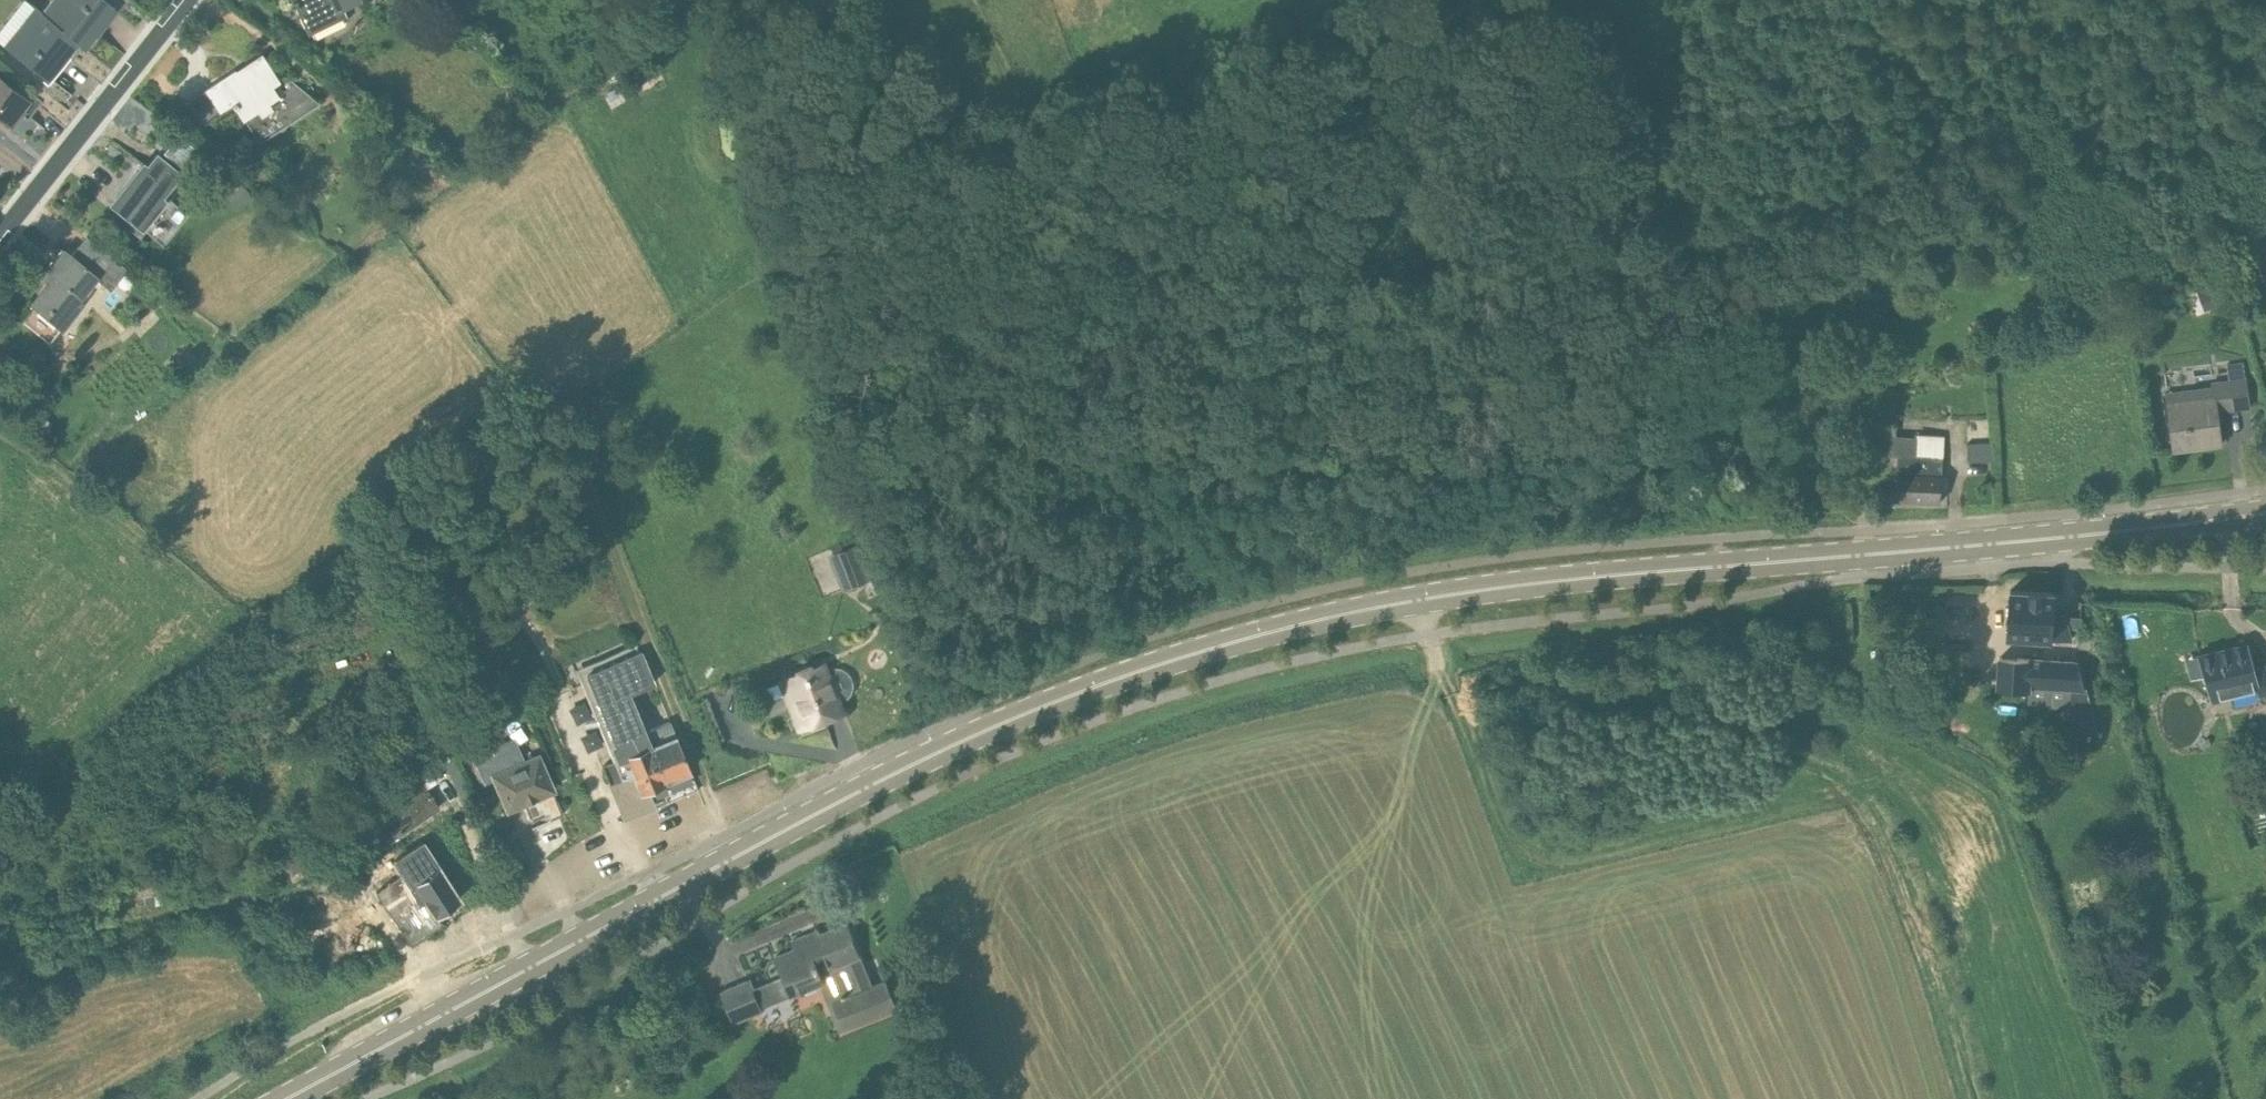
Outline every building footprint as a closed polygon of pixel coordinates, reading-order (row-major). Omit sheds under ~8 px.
[(115,8),(104,0),(57,0),(44,17),(80,43),(86,49),(97,36),(94,34),(115,8)] [(360,0),(295,0),(311,33),(348,16),(344,9),(361,1),(360,0)] [(8,52),(47,79),(67,53),(70,56),(80,43),(44,17),(37,12),(8,52)] [(260,144),(320,104),(286,74),(277,80),(261,56),(236,73),(235,71),(208,89),(223,111),(233,103),(260,144)] [(11,125),(23,111),(21,109),(28,99),(0,76),(0,116),(11,125)] [(124,191),(113,205),(146,231),(156,218),(154,217),(168,200),(164,198),(182,175),(158,156),(148,168),(144,165),(133,180),(136,183),(127,194),(124,191)] [(128,270),(89,239),(81,249),(78,247),(71,257),(68,254),(46,282),(53,287),(44,297),(40,294),(32,304),(63,329),(84,304),(79,300),(98,277),(112,289),(128,270)] [(2200,316),(2226,307),(2218,286),(2192,296),(2200,316)] [(1987,319),(1975,323),(1978,333),(1990,329),(1987,319)] [(2215,399),(2170,405),(2174,451),(2221,444),(2218,412),(2249,408),(2244,362),(2228,363),(2230,380),(2213,382),(2215,399)] [(47,423),(36,415),(26,428),(37,436),(47,423)] [(1877,443),(1897,443),(1897,419),(1878,419),(1877,443)] [(1995,442),(1967,443),(1968,462),(1996,461),(1995,442)] [(1899,457),(1896,499),(1941,502),(1943,459),(1899,457)] [(857,546),(834,556),(846,585),(869,576),(857,546)] [(2071,638),(2064,614),(2054,613),(2055,594),(2010,591),(2008,637),(2071,638)] [(2199,656),(2209,700),(2260,688),(2262,695),(2265,694),(2265,667),(2254,670),(2247,645),(2199,656)] [(689,772),(691,771),(672,723),(647,733),(631,694),(656,684),(643,651),(587,674),(616,746),(613,748),(619,762),(604,768),(610,784),(609,785),(624,820),(641,813),(638,805),(644,802),(640,792),(666,781),(673,799),(697,790),(689,772)] [(2069,733),(2098,735),(2077,663),(2002,658),(2001,678),(1997,678),(1996,688),(2032,690),(2032,688),(2043,688),(2042,707),(2071,708),(2069,733)] [(797,692),(809,724),(842,710),(839,702),(846,699),(848,698),(850,695),(852,691),(852,687),(852,682),(850,678),(848,675),(844,672),(840,671),(835,671),(827,672),(822,661),(778,679),(785,697),(797,692)] [(516,739),(473,757),(485,786),(496,781),(508,809),(523,803),(532,822),(547,815),(550,821),(564,815),(554,792),(539,755),(525,761),(516,739)] [(422,772),(409,749),(385,762),(388,766),(400,790),(387,798),(377,804),(366,789),(340,806),(351,822),(363,815),(385,847),(440,810),(429,793),(437,784),(422,772)] [(396,863),(404,875),(376,894),(411,945),(443,923),(437,914),(460,899),(423,845),(396,863)] [(167,894),(162,864),(135,868),(140,899),(167,894)] [(750,979),(720,991),(733,1026),(764,1014),(763,1009),(821,985),(839,1033),(845,1031),(845,1032),(898,1012),(885,981),(873,985),(847,923),(817,936),(818,938),(807,942),(805,935),(791,941),(795,949),(775,957),(784,978),(755,991),(750,979)]
